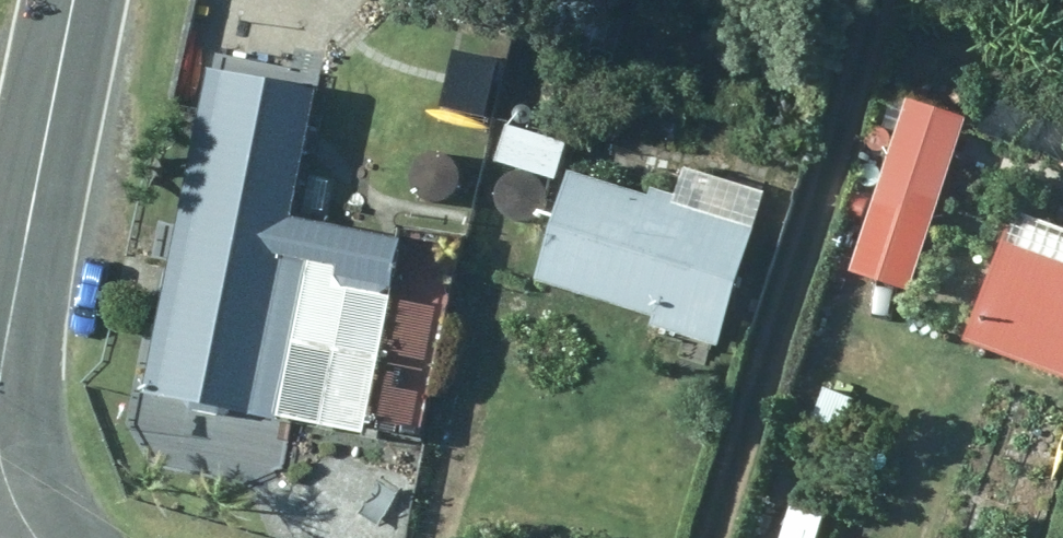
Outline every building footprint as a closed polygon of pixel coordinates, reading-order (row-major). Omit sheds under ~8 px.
[(587,49),(599,4),(585,0),(541,0),(531,34),(587,49)] [(203,68),(138,390),(273,417),(305,261),(333,267),(331,276),(336,284),(386,295),(398,240),(286,217),(311,90),(203,68)] [(928,221),(961,116),(902,99),(870,203),(928,221)] [(496,160),(546,172),(556,132),(506,120),(496,160)] [(641,197),(563,173),(529,282),(648,319),(646,327),(714,348),(751,229),(673,205),(676,194),(645,185),(641,197)] [(1062,381),(1062,264),(998,238),(958,341),(1062,381)]
